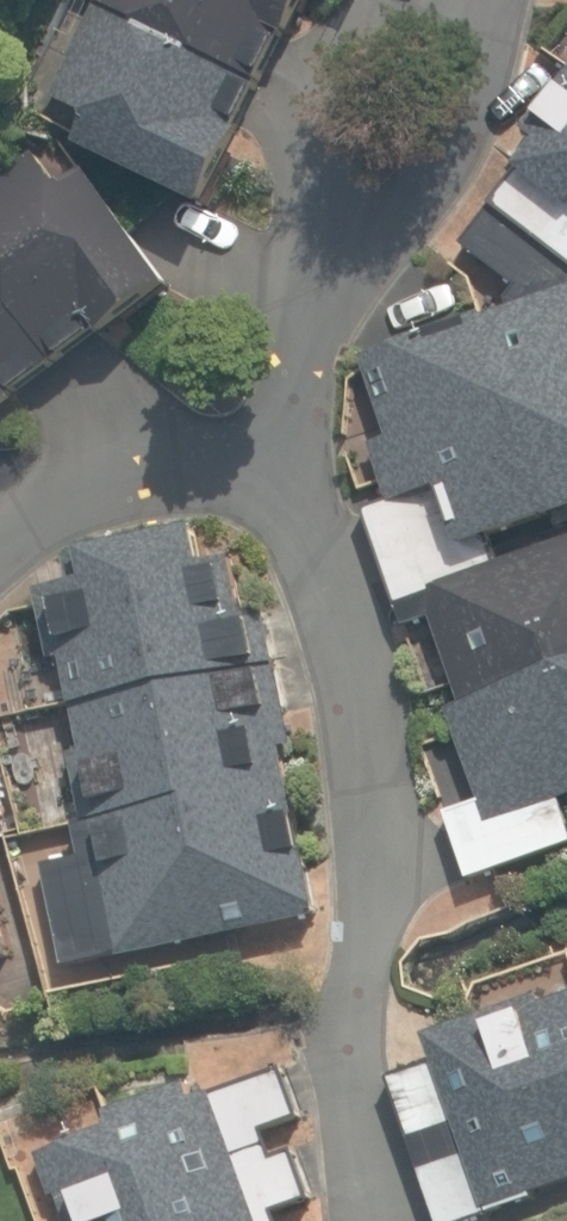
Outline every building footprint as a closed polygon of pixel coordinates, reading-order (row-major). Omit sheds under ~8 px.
[(72,141),(206,207),(242,134),(233,130),(280,36),(288,40),(308,0),(98,0),(50,98),(85,115),(72,141)] [(496,562),(490,545),(486,541),(566,509),(566,69),(522,128),(533,140),(515,172),(459,248),(515,287),(502,300),(502,309),(393,345),(361,361),(386,437),(366,445),(384,499),(362,510),(399,629),(429,620),(455,700),(441,705),(472,801),(441,811),(463,879),(566,845),(566,826),(556,793),(566,790),(566,539),(496,562)] [(23,403),(18,397),(98,338),(102,344),(171,294),(82,173),(60,189),(33,151),(0,175),(0,420),(23,403)] [(44,864),(63,963),(318,915),(261,618),(242,621),(230,561),(210,565),(204,531),(66,558),(71,585),(34,592),(43,635),(54,633),(76,747),(61,749),(82,857),(44,864)] [(543,1001),(540,994),(422,1039),(430,1061),(380,1080),(433,1220),(474,1220),(532,1199),(530,1194),(566,1180),(566,992),(543,1001)] [(35,1156),(58,1220),(275,1220),(273,1216),(313,1201),(294,1149),(270,1158),(261,1133),(294,1121),(277,1073),(192,1103),(184,1081),(107,1108),(114,1128),(35,1156)]
